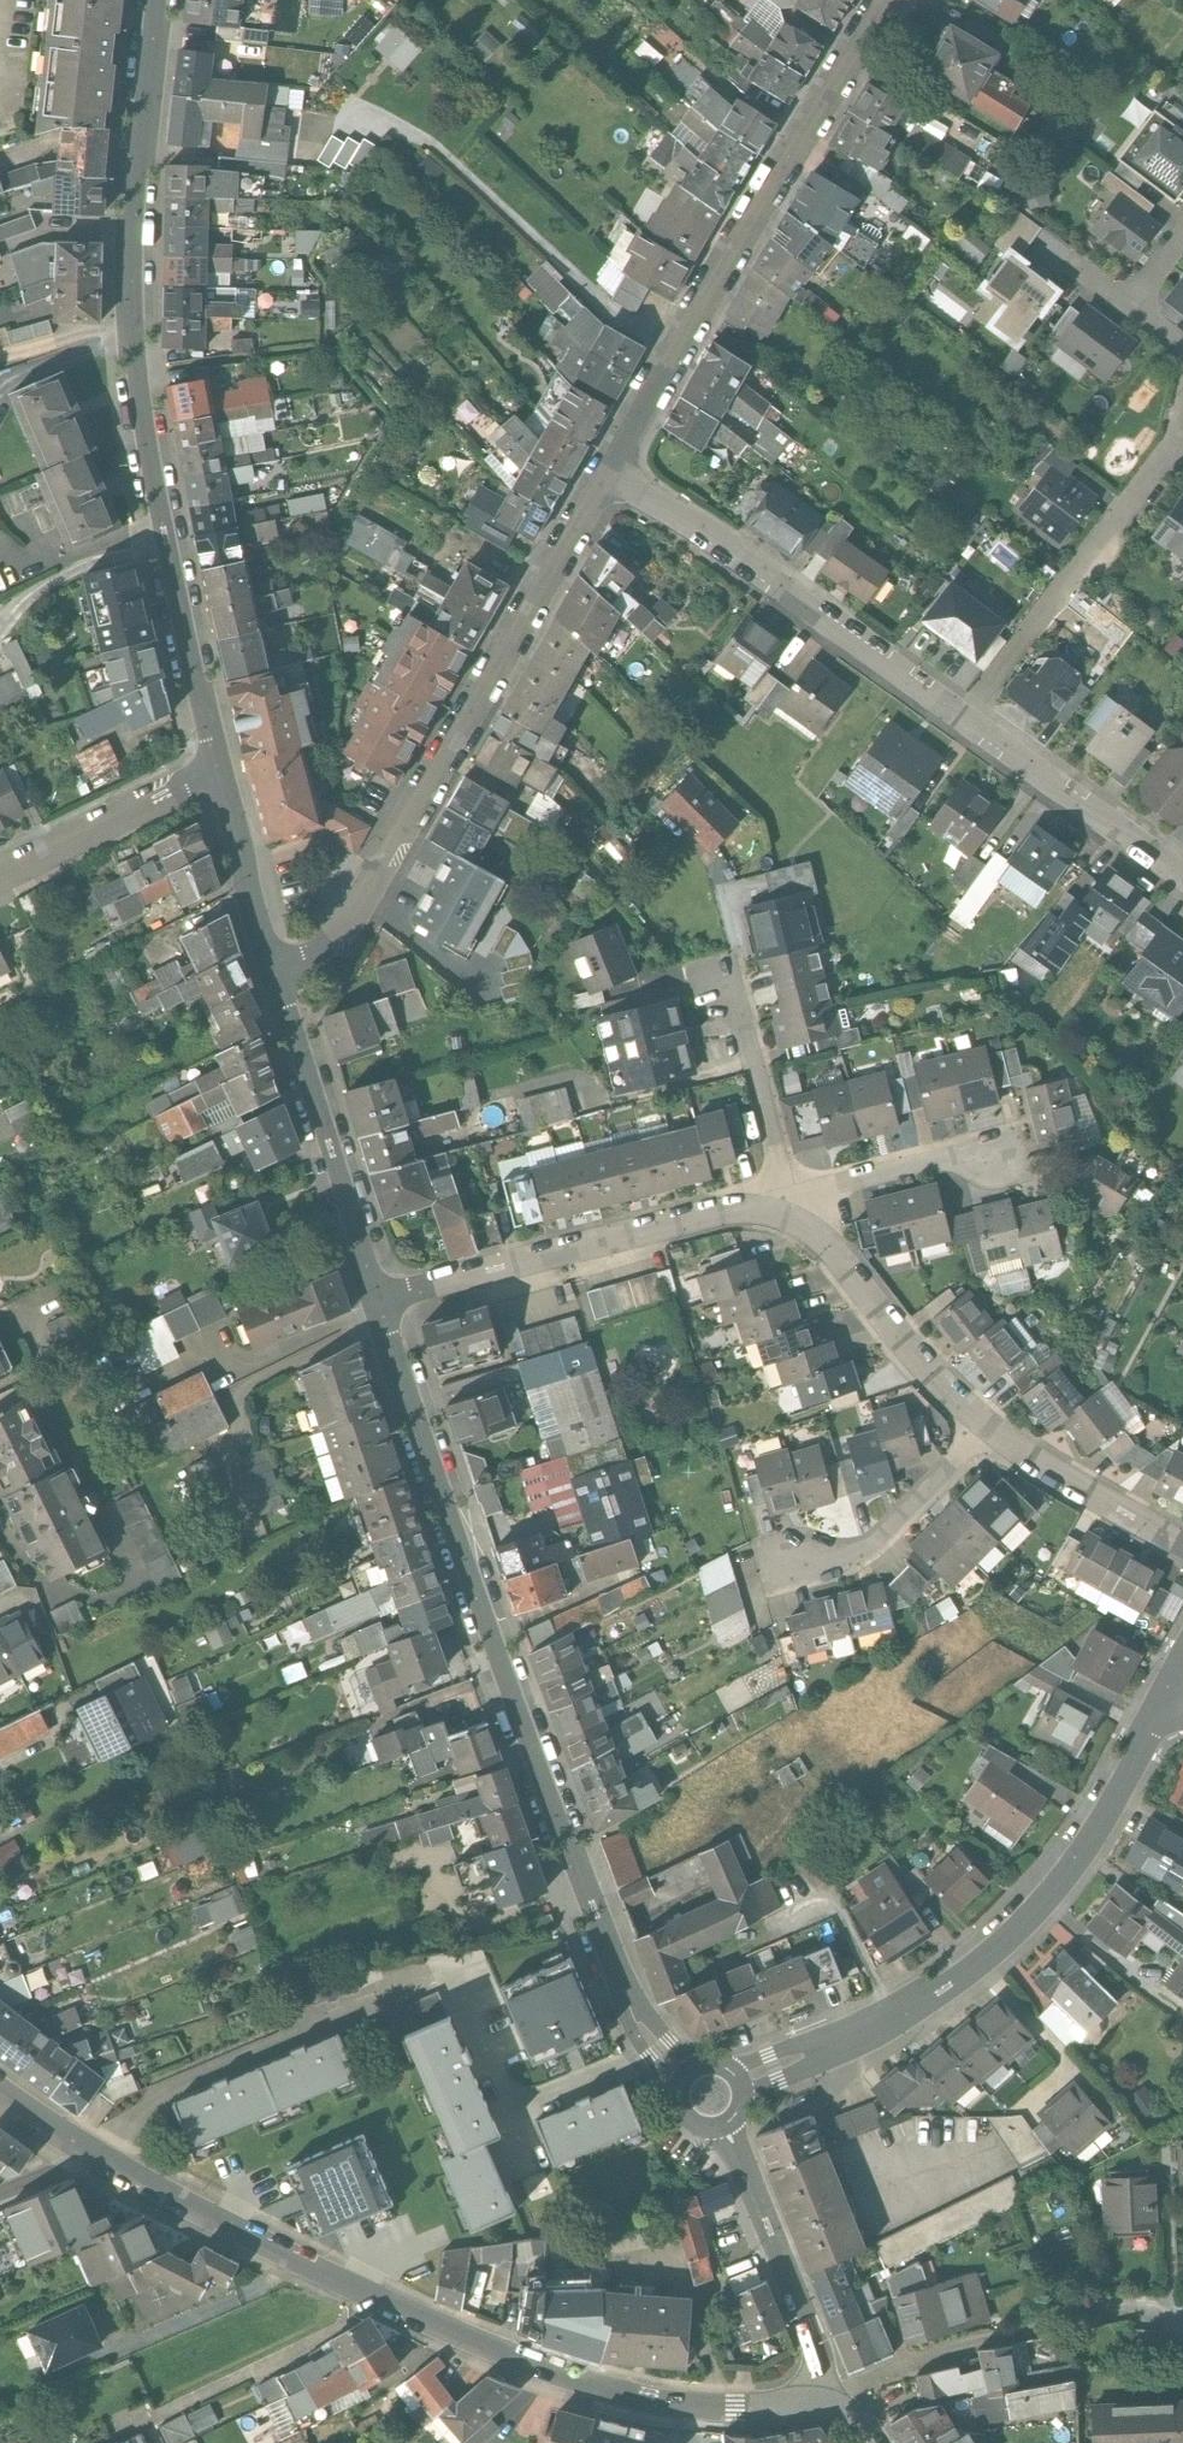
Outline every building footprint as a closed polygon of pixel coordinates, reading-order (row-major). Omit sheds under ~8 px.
[(51,42),(111,49),(113,33),(117,33),(121,0),(56,0),(51,42)] [(187,23),(218,26),(237,29),(238,26),(240,8),(241,0),(190,0),(187,23)] [(240,8),(267,11),(267,15),(273,15),(274,0),(241,0),(240,8)] [(346,0),(311,0),(310,8),(346,9),(346,0)] [(845,0),(801,0),(795,10),(832,33),(850,3),(845,0)] [(987,10),(993,0),(970,0),(987,10)] [(1022,14),(1031,0),(999,0),(1022,14)] [(372,41),(404,69),(423,48),(391,19),(372,41)] [(748,29),(739,21),(733,28),(740,34),(743,36),(748,29)] [(991,43),(962,25),(957,34),(986,52),(991,43)] [(237,29),(218,26),(216,41),(242,44),(245,26),(238,26),(237,29)] [(822,49),(785,26),(774,44),(752,26),(748,29),(743,36),(765,54),(804,79),(822,49)] [(733,28),(723,40),(730,46),(740,34),(733,28)] [(957,34),(946,28),(935,45),(941,49),(925,75),(1016,129),(1030,106),(1010,94),(1015,86),(987,69),(995,57),(986,52),(957,34)] [(804,79),(765,54),(743,36),(740,34),(730,46),(729,47),(756,69),(752,75),(745,69),(740,75),(765,91),(788,105),(804,79)] [(111,49),(51,42),(40,135),(64,128),(102,129),(104,112),(108,113),(114,66),(109,66),(111,49)] [(745,69),(721,49),(708,64),(741,93),(757,103),(765,91),(740,75),(745,69)] [(268,86),(208,80),(211,54),(180,51),(174,97),(266,106),(268,88),(268,86)] [(905,107),(868,84),(850,112),(887,136),(890,131),(905,107)] [(285,89),(268,88),(266,106),(283,108),(285,89)] [(733,111),(708,89),(692,107),(704,118),(719,131),(758,155),(777,123),(739,100),(733,111)] [(266,106),(174,97),(169,144),(206,148),(209,120),(241,123),(240,136),(263,139),(266,106)] [(1167,103),(1159,114),(1182,131),(1182,129),(1182,114),(1167,103)] [(283,108),(266,106),(263,139),(289,142),(291,126),(283,125),(285,108),(283,108)] [(692,107),(676,131),(691,142),(697,133),(696,132),(704,118),(692,107)] [(1155,111),(1117,160),(1121,163),(1144,181),(1175,204),(1182,193),(1182,132),(1182,131),(1159,114),(1155,111)] [(887,136),(850,112),(830,145),(877,173),(888,155),(881,152),(890,137),(887,136)] [(758,155),(719,131),(704,118),(696,132),(697,133),(715,143),(711,148),(709,147),(702,159),(741,185),(758,155)] [(952,148),(916,126),(912,134),(903,129),(901,133),(896,130),(895,133),(890,131),(887,136),(937,166),(940,168),(952,148)] [(102,129),(64,128),(62,149),(56,148),(55,155),(62,156),(61,163),(36,166),(35,184),(60,176),(105,178),(109,130),(102,129)] [(741,185),(702,159),(673,133),(656,162),(668,171),(675,160),(694,174),(685,187),(724,214),(741,185)] [(322,160),(344,167),(352,141),(331,134),(322,160)] [(272,146),(252,144),(250,159),(258,160),(271,161),(272,146)] [(937,166),(902,145),(896,154),(906,161),(903,166),(928,181),(937,166)] [(250,159),(221,156),(219,171),(257,175),(258,160),(250,159)] [(1144,181),(1121,163),(1113,175),(1135,192),(1144,181)] [(16,189),(16,190),(35,184),(36,166),(0,178),(0,194),(16,189)] [(209,168),(167,166),(166,196),(235,198),(236,182),(208,181),(209,168)] [(857,200),(814,173),(788,213),(832,246),(844,254),(851,243),(836,234),(857,200)] [(1135,192),(1113,175),(1104,187),(1118,198),(1145,218),(1154,206),(1135,192)] [(35,184),(16,190),(16,215),(45,215),(45,193),(60,188),(60,176),(35,184)] [(105,178),(60,176),(60,188),(59,196),(58,196),(57,211),(103,213),(105,178)] [(887,187),(877,181),(871,191),(880,197),(887,187)] [(682,185),(662,220),(665,221),(654,240),(655,241),(695,264),(724,214),(685,187),(682,185)] [(235,198),(166,196),(166,226),(207,227),(207,210),(235,211),(235,198)] [(243,198),(235,198),(235,211),(243,211),(243,198)] [(1118,198),(1095,229),(1108,239),(1106,241),(1119,251),(1121,248),(1134,258),(1157,227),(1145,218),(1118,198)] [(1016,211),(994,246),(1009,256),(1010,255),(1018,261),(1042,229),(1016,211)] [(104,236),(104,214),(58,213),(58,236),(104,236)] [(832,246),(788,213),(755,268),(785,292),(791,297),(799,287),(832,246)] [(250,215),(233,215),(232,227),(249,228),(250,215)] [(0,227),(0,243),(37,229),(33,216),(0,227)] [(207,227),(166,226),(165,256),(233,259),(233,245),(206,245),(207,227)] [(249,228),(232,227),(232,243),(249,243),(249,228)] [(695,264),(655,241),(654,240),(645,231),(633,253),(638,256),(628,272),(634,277),(654,288),(674,300),(695,264)] [(878,246),(858,233),(851,243),(844,254),(863,269),(878,246)] [(979,257),(958,239),(948,250),(969,268),(979,257)] [(43,244),(10,255),(22,290),(46,282),(57,282),(57,283),(102,284),(102,283),(103,244),(43,244)] [(1018,261),(1010,255),(1009,256),(983,290),(1006,307),(991,327),(1000,333),(1017,346),(1038,317),(1042,320),(1062,294),(1044,280),(1046,278),(1030,265),(1028,268),(1018,261)] [(233,259),(165,256),(165,286),(205,286),(205,269),(244,271),(244,259),(233,259)] [(982,261),(972,272),(977,276),(987,265),(982,261)] [(785,292),(755,268),(729,316),(765,337),(780,311),(775,308),(785,292)] [(634,277),(630,274),(615,299),(639,313),(654,288),(634,277)] [(1167,302),(1182,315),(1182,281),(1167,302)] [(102,284),(57,283),(57,282),(46,282),(22,290),(27,306),(47,299),(57,293),(56,322),(101,323),(102,284)] [(205,286),(165,286),(164,315),(231,317),(231,305),(204,304),(205,286)] [(828,308),(808,292),(807,293),(799,287),(791,297),(819,319),(828,308)] [(575,297),(557,315),(565,323),(569,327),(587,309),(575,297)] [(1070,307),(1047,338),(1060,348),(1063,344),(1083,317),(1070,307)] [(608,330),(587,309),(569,327),(592,350),(632,373),(646,349),(610,328),(608,330)] [(1131,342),(1089,310),(1083,317),(1063,344),(1105,376),(1131,342)] [(231,317),(164,315),(163,347),(202,348),(203,330),(230,330),(231,317)] [(51,321),(25,330),(30,344),(54,336),(51,321)] [(632,373),(592,350),(569,327),(565,323),(554,343),(567,351),(561,361),(575,369),(573,371),(583,377),(582,378),(618,399),(632,373)] [(54,336),(30,344),(35,360),(57,352),(54,336)] [(249,336),(231,339),(234,354),(255,351),(249,336)] [(713,344),(697,372),(735,394),(752,407),(759,395),(742,381),(751,366),(713,344)] [(263,359),(236,363),(240,381),(241,390),(212,396),(215,410),(225,409),(271,400),(263,359)] [(236,363),(194,368),(197,384),(209,381),(211,387),(240,381),(236,363)] [(572,384),(559,370),(538,407),(539,408),(551,421),(591,445),(613,408),(572,384)] [(735,394),(697,372),(681,399),(719,421),(728,406),(745,419),(752,407),(735,394)] [(63,373),(14,394),(47,471),(89,453),(97,450),(63,373)] [(197,384),(169,389),(175,418),(215,410),(212,396),(211,387),(209,381),(197,384)] [(781,412),(759,395),(752,407),(772,423),(781,412)] [(719,421),(681,399),(665,427),(707,454),(710,448),(705,445),(712,434),(740,456),(749,445),(719,421)] [(271,400),(225,409),(227,422),(255,416),(256,422),(275,419),(271,400)] [(772,423),(752,407),(745,419),(763,434),(772,423)] [(539,408),(526,424),(519,416),(514,420),(506,427),(512,433),(531,455),(572,479),(591,445),(551,421),(539,408)] [(519,416),(512,408),(507,413),(514,420),(519,416)] [(215,410),(175,418),(180,448),(221,440),(218,424),(227,422),(225,409),(215,410)] [(506,427),(495,437),(500,443),(512,433),(506,427)] [(572,479),(531,455),(512,433),(500,443),(527,473),(523,480),(522,480),(516,491),(552,513),(572,479)] [(221,440),(180,448),(186,477),(253,465),(275,460),(273,449),(234,457),(233,450),(223,452),(221,440)] [(764,457),(749,445),(740,456),(755,468),(764,457)] [(1077,466),(1054,449),(1034,470),(1044,477),(1051,468),(1067,479),(1077,466)] [(47,471),(42,473),(74,548),(122,528),(89,453),(47,471)] [(275,460),(253,465),(256,480),(284,475),(281,459),(275,460)] [(253,465),(186,477),(192,507),(232,499),(229,485),(256,480),(253,465)] [(1044,477),(1019,510),(1047,531),(1044,535),(1056,544),(1059,540),(1063,543),(1095,501),(1067,479),(1051,468),(1044,477)] [(822,523),(770,485),(763,486),(758,493),(759,500),(765,505),(751,524),(796,557),(802,550),(819,527),(822,523)] [(552,513),(516,491),(509,503),(483,489),(470,512),(477,516),(482,507),(500,517),(499,518),(519,530),(537,540),(552,513)] [(232,499),(192,507),(197,537),(276,521),(283,520),(281,507),(235,516),(232,499)] [(1154,537),(1182,559),(1182,499),(1154,537)] [(500,517),(482,507),(477,516),(469,529),(507,551),(519,530),(499,518),(500,517)] [(855,529),(841,518),(829,534),(815,553),(830,564),(845,543),(855,529)] [(276,521),(197,537),(203,569),(244,561),(241,547),(279,540),(276,521)] [(819,527),(802,550),(812,557),(815,553),(829,534),(819,527)] [(889,575),(845,543),(830,564),(825,571),(869,603),(889,575)] [(635,575),(598,545),(580,576),(620,614),(638,631),(652,617),(629,596),(633,591),(626,584),(635,575)] [(428,566),(398,549),(388,566),(422,585),(428,575),(428,566)] [(244,561),(203,569),(211,609),(279,594),(276,581),(255,586),(249,560),(244,561)] [(136,562),(88,574),(107,651),(154,640),(136,562)] [(509,587),(468,564),(454,590),(428,575),(422,585),(448,600),(488,622),(509,587)] [(620,614),(580,576),(556,617),(589,650),(596,656),(620,614)] [(420,597),(394,582),(383,600),(410,615),(418,600),(420,597)] [(1002,625),(952,586),(925,621),(972,657),(975,659),(995,634),(1002,625)] [(279,594),(211,609),(218,640),(263,630),(260,614),(296,606),(293,591),(279,594)] [(676,613),(658,597),(649,608),(667,624),(676,613)] [(488,622),(448,600),(438,617),(433,614),(433,609),(418,600),(410,615),(471,650),(488,622)] [(392,654),(375,683),(371,680),(357,705),(365,710),(353,732),(356,733),(344,753),(356,760),(354,765),(368,773),(370,768),(396,783),(471,650),(410,615),(402,630),(397,627),(384,649),(392,654)] [(589,650),(556,617),(533,659),(571,681),(589,650)] [(667,640),(654,628),(655,621),(652,617),(638,631),(658,650),(667,640)] [(785,646),(746,618),(715,661),(752,687),(754,689),(765,673),(785,646)] [(218,640),(228,682),(271,672),(271,671),(311,661),(308,647),(268,657),(263,630),(218,640)] [(995,634),(975,659),(972,657),(969,661),(984,672),(1006,642),(995,634)] [(0,680),(0,709),(31,694),(28,689),(41,683),(21,640),(8,647),(19,671),(0,680)] [(154,640),(107,651),(114,683),(92,690),(97,709),(163,678),(154,640)] [(571,681),(533,659),(512,695),(551,717),(571,681)] [(1053,662),(1039,680),(1028,672),(1025,677),(1019,677),(1009,689),(1011,698),(1023,708),(1032,707),(1037,711),(1038,719),(1042,722),(1049,721),(1052,718),(1078,684),(1078,676),(1060,661),(1053,662)] [(790,690),(779,705),(780,706),(798,719),(801,714),(822,729),(848,691),(809,663),(790,690)] [(304,664),(271,671),(271,672),(228,682),(247,762),(303,747),(313,744),(306,714),(310,713),(303,685),(308,684),(304,664)] [(754,689),(752,687),(743,699),(757,709),(777,681),(765,673),(754,689)] [(97,709),(78,718),(87,737),(118,723),(115,717),(126,712),(135,730),(171,712),(163,678),(97,709)] [(757,709),(756,711),(770,720),(780,706),(779,705),(790,690),(777,681),(757,709)] [(1078,684),(1052,718),(1064,727),(1090,693),(1078,684)] [(551,717),(512,695),(491,731),(547,762),(566,727),(563,724),(551,717)] [(1151,731),(1106,696),(1084,725),(1101,737),(1088,754),(1112,772),(1116,775),(1138,747),(1151,731)] [(890,726),(856,773),(884,794),(876,806),(896,821),(898,822),(908,809),(941,763),(890,726)] [(491,731),(473,763),(517,787),(520,782),(537,792),(539,789),(552,766),(547,762),(491,731)] [(108,741),(79,755),(90,778),(119,764),(108,741)] [(303,747),(247,762),(267,841),(283,837),(288,840),(294,841),(297,840),(300,839),(303,836),(306,831),(324,827),(317,799),(303,747)] [(1138,747),(1116,775),(1112,772),(1109,776),(1125,789),(1150,756),(1138,747)] [(1181,755),(1168,755),(1150,778),(1146,778),(1142,784),(1142,793),(1146,795),(1143,799),(1153,807),(1156,803),(1167,811),(1164,815),(1173,822),(1182,822),(1182,756),(1181,755)] [(0,774),(0,829),(13,823),(10,818),(22,812),(3,773),(0,774)] [(507,802),(464,778),(447,808),(490,832),(510,844),(518,848),(531,824),(532,823),(523,818),(504,807),(507,802)] [(696,799),(683,786),(663,806),(709,851),(736,824),(704,792),(696,799)] [(544,793),(539,789),(537,792),(538,792),(530,806),(558,821),(563,811),(544,793)] [(959,790),(931,827),(955,845),(960,838),(976,851),(1003,816),(978,797),(975,802),(959,790)] [(370,828),(317,799),(324,827),(335,833),(360,846),(370,828)] [(558,821),(530,806),(523,818),(532,823),(531,824),(550,834),(558,821)] [(490,832),(447,808),(429,841),(451,851),(472,864),(490,832)] [(896,821),(885,835),(898,845),(919,817),(908,809),(898,822),(896,821)] [(197,824),(157,843),(158,846),(141,855),(137,857),(150,884),(167,875),(210,855),(197,824)] [(1074,855),(1037,828),(1010,864),(1009,865),(1010,866),(1000,880),(1001,881),(1037,906),(1074,855)] [(360,846),(335,833),(330,842),(355,855),(360,846)] [(108,887),(104,878),(91,884),(103,908),(118,901),(138,891),(137,890),(150,884),(137,857),(141,855),(134,842),(112,853),(128,886),(123,888),(120,881),(108,887)] [(510,844),(503,857),(510,861),(518,848),(510,844)] [(503,884),(504,882),(472,864),(451,851),(411,920),(430,931),(427,937),(441,945),(444,939),(460,948),(467,936),(472,939),(493,902),(489,900),(499,881),(503,884)] [(966,895),(950,917),(966,929),(1001,881),(1000,880),(1010,866),(1009,865),(1010,864),(996,854),(966,895)] [(210,855),(167,875),(175,890),(183,908),(220,890),(210,855)] [(968,857),(949,882),(966,895),(985,870),(968,857)] [(810,862),(767,874),(774,903),(803,895),(804,899),(818,895),(810,862)] [(1109,869),(1079,909),(1090,917),(1095,921),(1099,916),(1115,927),(1122,917),(1138,894),(1140,892),(1109,869)] [(150,884),(137,890),(138,891),(118,901),(124,914),(175,890),(167,875),(150,884)] [(1138,894),(1122,917),(1134,925),(1142,913),(1150,903),(1138,894)] [(774,903),(747,910),(760,960),(816,946),(804,899),(803,895),(774,903)] [(1058,924),(1046,916),(1018,948),(1031,957),(1032,956),(1036,959),(1035,961),(1047,970),(1049,968),(1055,973),(1075,945),(1072,942),(1090,917),(1079,909),(1074,905),(1065,916),(1064,915),(1058,924)] [(1164,929),(1142,913),(1134,925),(1125,938),(1146,953),(1145,952),(1161,930),(1162,931),(1164,929)] [(228,914),(184,937),(197,962),(183,969),(181,970),(187,981),(241,954),(228,914)] [(484,944),(513,957),(524,931),(495,918),(484,944)] [(613,926),(592,935),(593,938),(573,946),(579,960),(576,961),(583,979),(586,978),(592,992),(612,983),(613,986),(634,978),(626,958),(629,957),(624,944),(621,946),(613,926)] [(1161,930),(1145,952),(1146,953),(1126,981),(1159,1005),(1152,1013),(1168,1025),(1182,1004),(1182,942),(1182,941),(1176,942),(1162,931),(1161,930)] [(816,946),(760,960),(763,973),(773,970),(777,987),(823,976),(816,946)] [(8,970),(0,953),(0,974),(8,970)] [(187,981),(178,986),(185,999),(204,990),(206,995),(199,999),(205,1011),(248,990),(252,987),(241,954),(187,981)] [(408,959),(377,970),(387,998),(389,997),(390,999),(419,989),(408,959)] [(178,960),(156,971),(161,981),(132,995),(137,1006),(158,995),(159,996),(178,986),(187,981),(181,970),(183,969),(178,960)] [(823,976),(777,987),(781,1004),(772,1006),(775,1020),(831,1006),(823,976)] [(178,986),(159,996),(158,995),(137,1006),(143,1016),(163,1005),(165,1009),(185,999),(178,986)] [(248,990),(205,1011),(217,1035),(225,1051),(260,1034),(253,1019),(261,1015),(248,990)] [(601,990),(573,997),(577,1010),(604,1003),(601,990)] [(387,998),(328,1019),(332,1030),(329,1031),(337,1055),(380,1039),(375,1026),(397,1018),(390,999),(389,997),(387,998)] [(625,999),(600,1006),(603,1019),(629,1013),(625,999)] [(603,1019),(599,1020),(618,1093),(693,1074),(674,1001),(629,1013),(603,1019)] [(831,1006),(775,1020),(783,1048),(815,1039),(838,1033),(831,1006)] [(838,1033),(815,1039),(820,1056),(861,1045),(857,1028),(838,1033)] [(225,1051),(217,1055),(224,1068),(198,1081),(204,1094),(224,1085),(269,1062),(260,1034),(225,1051)] [(1016,1049),(1002,1053),(1009,1080),(1023,1076),(1016,1049)] [(986,1050),(950,1059),(963,1111),(1000,1102),(997,1090),(988,1056),(986,1050)] [(1002,1053),(988,1056),(997,1090),(1011,1087),(1009,1080),(1002,1053)] [(950,1059),(913,1069),(924,1109),(927,1120),(963,1111),(950,1059)] [(269,1062),(224,1085),(231,1099),(239,1116),(279,1095),(269,1062)] [(915,1075),(901,1078),(910,1112),(924,1109),(915,1075)] [(885,1076),(849,1085),(862,1137),(899,1127),(896,1116),(887,1082),(885,1076)] [(910,1112),(901,1078),(887,1082),(896,1116),(910,1112)] [(395,1080),(347,1093),(360,1136),(406,1124),(408,1124),(395,1080)] [(474,1080),(457,1084),(463,1110),(480,1106),(474,1080)] [(198,1081),(169,1095),(176,1109),(204,1094),(198,1081)] [(1063,1081),(1025,1091),(1038,1143),(1052,1139),(1076,1133),(1075,1130),(1063,1081)] [(176,1109),(120,1137),(131,1162),(142,1157),(146,1166),(170,1155),(167,1148),(209,1129),(201,1113),(231,1099),(224,1085),(176,1109)] [(849,1085),(811,1095),(812,1099),(800,1103),(811,1145),(825,1141),(826,1146),(862,1137),(849,1085)] [(561,1093),(523,1102),(531,1131),(569,1121),(561,1093)] [(800,1097),(781,1102),(793,1149),(811,1145),(800,1103),(799,1099),(801,1099),(800,1097)] [(30,1100),(6,1111),(18,1136),(42,1124),(30,1100)] [(282,1107),(242,1128),(251,1147),(260,1166),(299,1147),(282,1107)] [(408,1124),(406,1124),(409,1135),(416,1133),(418,1139),(466,1126),(463,1119),(459,1120),(457,1111),(408,1124)] [(723,1113),(696,1120),(698,1129),(708,1168),(735,1161),(733,1152),(727,1126),(723,1113)] [(740,1123),(727,1126),(733,1152),(747,1148),(740,1123)] [(406,1124),(360,1136),(371,1172),(417,1160),(409,1135),(406,1124)] [(242,1128),(124,1185),(135,1207),(227,1163),(225,1159),(251,1147),(242,1128)] [(1076,1133),(1052,1139),(1056,1152),(1088,1144),(1084,1128),(1075,1130),(1076,1133)] [(698,1129),(670,1136),(683,1184),(711,1177),(708,1168),(698,1129)] [(670,1136),(642,1143),(655,1192),(683,1184),(670,1136)] [(642,1143),(614,1150),(627,1199),(655,1192),(642,1143)] [(1138,1146),(1126,1143),(1114,1165),(1138,1179),(1148,1162),(1140,1157),(1138,1146)] [(614,1150),(586,1157),(599,1206),(627,1199),(614,1150)] [(1098,1156),(1068,1163),(1078,1203),(1090,1201),(1099,1206),(1102,1218),(1117,1214),(1138,1179),(1114,1165),(1098,1156)] [(586,1157),(558,1165),(571,1213),(599,1206),(586,1157)] [(417,1160),(371,1172),(385,1219),(406,1212),(408,1220),(418,1217),(416,1209),(434,1203),(436,1202),(430,1184),(422,1159),(417,1160)] [(558,1165),(530,1172),(543,1220),(571,1213),(558,1165)] [(530,1172),(502,1179),(514,1227),(543,1220),(530,1172)] [(479,1251),(453,1176),(430,1184),(436,1202),(434,1203),(446,1238),(439,1240),(442,1250),(449,1247),(453,1258),(472,1254),(479,1251)] [(938,1186),(902,1195),(915,1247),(949,1238),(951,1238),(946,1219),(938,1186)] [(0,1196),(0,1227),(15,1220),(3,1195),(0,1196)] [(902,1195),(865,1205),(869,1219),(876,1247),(878,1256),(915,1247),(902,1195)] [(1063,1199),(1049,1203),(1056,1231),(1070,1228),(1063,1199)] [(1012,1202),(974,1212),(981,1240),(987,1263),(1022,1254),(1023,1254),(1013,1212),(1014,1212),(1012,1202)] [(1014,1212),(1013,1212),(1023,1254),(1022,1254),(1025,1264),(1062,1254),(1056,1231),(1049,1203),(1014,1212)] [(258,1205),(216,1220),(211,1206),(194,1215),(203,1241),(220,1235),(231,1264),(275,1247),(278,1245),(279,1242),(279,1239),(277,1236),(275,1234),(272,1233),(268,1233),(258,1205)] [(974,1212),(960,1215),(967,1243),(981,1240),(974,1212)] [(960,1215),(946,1219),(951,1238),(949,1238),(952,1247),(967,1243),(960,1215)] [(869,1219),(855,1222),(862,1250),(876,1247),(869,1219)] [(739,1249),(710,1258),(714,1273),(715,1273),(743,1263),(739,1249)] [(332,1258),(307,1269),(312,1282),(337,1272),(332,1258)] [(743,1263),(715,1273),(714,1273),(700,1277),(709,1303),(720,1300),(719,1298),(761,1285),(760,1283),(752,1260),(743,1263)] [(670,1270),(657,1273),(664,1299),(677,1296),(670,1270)] [(312,1282),(240,1311),(256,1350),(350,1312),(337,1272),(312,1282)] [(657,1273),(643,1277),(651,1304),(665,1300),(664,1299),(657,1273)] [(177,1277),(153,1289),(166,1315),(190,1304),(177,1277)] [(643,1277),(629,1281),(637,1308),(651,1304),(643,1277)] [(761,1285),(719,1298),(720,1300),(728,1324),(739,1320),(739,1319),(780,1306),(779,1304),(771,1280),(760,1283),(761,1285)] [(629,1281),(615,1285),(623,1312),(637,1308),(629,1281)] [(615,1285),(601,1289),(609,1316),(623,1312),(615,1285)] [(601,1289),(588,1293),(595,1320),(609,1316),(601,1289)] [(948,1289),(925,1307),(934,1318),(957,1301),(948,1289)] [(957,1301),(934,1318),(961,1353),(968,1347),(994,1327),(993,1327),(967,1293),(957,1301)] [(780,1306),(739,1319),(739,1320),(747,1345),(758,1341),(757,1340),(799,1326),(798,1325),(790,1300),(779,1304),(780,1306)] [(166,1315),(150,1323),(162,1349),(202,1329),(190,1304),(166,1315)] [(487,1307),(423,1325),(436,1370),(500,1352),(487,1307)] [(71,1314),(48,1325),(67,1363),(90,1352),(71,1314)] [(575,1316),(520,1333),(516,1322),(503,1326),(511,1353),(525,1349),(528,1360),(583,1344),(575,1316)] [(799,1326),(757,1340),(758,1341),(766,1365),(777,1362),(777,1360),(818,1347),(817,1346),(809,1321),(798,1325),(799,1326)] [(994,1327),(968,1347),(994,1381),(1006,1371),(1027,1356),(1026,1354),(1001,1321),(993,1327),(994,1327)] [(125,1335),(113,1341),(120,1356),(132,1350),(125,1335)] [(818,1347),(777,1360),(777,1362),(785,1386),(795,1383),(795,1381),(837,1368),(836,1367),(828,1342),(817,1346),(818,1347)] [(357,1343),(301,1372),(320,1429),(324,1431),(325,1430),(381,1412),(379,1407),(380,1405),(377,1394),(375,1394),(372,1385),(372,1384),(368,1372),(367,1372),(365,1363),(366,1361),(362,1350),(360,1350),(358,1344),(357,1343)] [(11,1374),(0,1352),(0,1379),(11,1374)] [(1027,1356),(1006,1371),(1015,1383),(1039,1365),(1028,1352),(1026,1354),(1027,1356)] [(837,1368),(795,1381),(795,1383),(803,1406),(827,1398),(854,1389),(856,1389),(847,1363),(836,1367),(837,1368)] [(1039,1365),(1015,1383),(1024,1394),(1047,1377),(1039,1365)] [(1047,1377),(1024,1394),(1051,1429),(1064,1419),(1084,1404),(1083,1403),(1057,1369),(1047,1377)] [(204,1374),(114,1418),(124,1439),(214,1395),(204,1374)] [(0,1395),(0,1413),(27,1400),(20,1386),(0,1395)] [(501,1387),(447,1405),(459,1442),(504,1428),(498,1408),(507,1405),(501,1387)] [(854,1389),(827,1398),(831,1412),(858,1403),(854,1389)] [(1084,1404),(1064,1419),(1090,1453),(1100,1446),(1123,1428),(1096,1393),(1083,1403),(1084,1404)] [(124,1439),(115,1444),(125,1465),(147,1455),(152,1466),(230,1428),(214,1395),(124,1439)] [(5,1479),(12,1494),(54,1474),(47,1458),(54,1455),(37,1419),(32,1421),(24,1404),(29,1402),(27,1400),(0,1413),(0,1481),(5,1479)] [(906,1406),(873,1416),(879,1434),(879,1433),(889,1468),(921,1459),(918,1447),(910,1419),(906,1406)] [(381,1412),(325,1430),(333,1453),(388,1434),(384,1422),(385,1421),(383,1413),(381,1413),(381,1412)] [(924,1415),(910,1419),(918,1447),(932,1443),(924,1415)] [(1123,1428),(1100,1446),(1113,1462),(1136,1444),(1123,1428)] [(879,1434),(848,1442),(862,1491),(863,1493),(894,1484),(889,1468),(879,1433),(879,1434)] [(388,1434),(333,1453),(341,1475),(396,1457),(392,1445),(393,1444),(390,1436),(389,1436),(388,1434)] [(789,1456),(788,1456),(802,1503),(801,1504),(802,1508),(834,1499),(825,1469),(819,1447),(789,1456)] [(266,1449),(241,1458),(245,1471),(271,1462),(266,1449)] [(1168,1449),(1139,1472),(1160,1482),(1175,1453),(1168,1449)] [(788,1451),(755,1461),(759,1474),(767,1503),(770,1512),(801,1504),(802,1503),(788,1456),(789,1456),(788,1451)] [(1175,1453),(1160,1482),(1156,1488),(1182,1503),(1182,1457),(1175,1453)] [(532,1511),(554,1505),(559,1525),(577,1520),(563,1469),(567,1468),(564,1454),(520,1467),(532,1511)] [(211,1457),(187,1469),(194,1481),(215,1470),(217,1469),(211,1457)] [(396,1457),(341,1475),(348,1498),(359,1495),(403,1480),(403,1479),(404,1477),(402,1470),(400,1470),(396,1457)] [(853,1461),(839,1465),(848,1495),(862,1491),(853,1461)] [(590,1533),(543,1548),(549,1564),(556,1562),(649,1532),(628,1463),(573,1480),(590,1533)] [(839,1465),(825,1469),(834,1499),(848,1495),(839,1465)] [(12,1494),(6,1497),(14,1513),(12,1515),(17,1524),(19,1524),(30,1547),(29,1550),(34,1560),(45,1564),(52,1579),(84,1563),(87,1564),(101,1558),(101,1555),(107,1552),(66,1468),(54,1474),(12,1494)] [(759,1474),(745,1477),(754,1507),(767,1503),(759,1474)] [(992,1489),(982,1478),(958,1502),(996,1540),(1018,1518),(1020,1516),(992,1489)] [(1037,1511),(1003,1478),(992,1489),(1020,1516),(1018,1518),(1024,1524),(1037,1511)] [(403,1480),(359,1495),(366,1517),(353,1521),(362,1548),(372,1542),(420,1526),(405,1479),(403,1479),(403,1480)] [(278,1482),(252,1491),(256,1503),(282,1495),(278,1482)] [(183,1578),(140,1492),(116,1504),(159,1590),(183,1578)] [(282,1495),(256,1503),(261,1516),(286,1508),(282,1495)] [(996,1540),(958,1502),(935,1525),(974,1563),(996,1540)] [(974,1563),(935,1525),(913,1548),(916,1551),(937,1572),(951,1586),(974,1563)] [(420,1526),(372,1542),(386,1583),(386,1584),(393,1581),(432,1562),(420,1526)] [(649,1532),(556,1562),(564,1589),(657,1559),(649,1532)] [(1124,1555),(1086,1534),(1081,1544),(1067,1569),(1068,1570),(1105,1590),(1124,1555)] [(539,1535),(494,1549),(504,1579),(549,1564),(543,1548),(539,1535)] [(1068,1537),(1052,1565),(1066,1573),(1068,1570),(1067,1569),(1081,1544),(1068,1537)] [(937,1572),(916,1551),(905,1562),(909,1565),(926,1582),(927,1581),(937,1572)] [(728,1553),(698,1569),(706,1597),(736,1581),(728,1553)] [(1162,1575),(1124,1555),(1105,1590),(1142,1611),(1156,1586),(1162,1575)] [(5,1561),(0,1563),(0,1583),(5,1593),(18,1586),(5,1561)] [(432,1562),(393,1581),(396,1590),(402,1607),(442,1590),(432,1562)] [(549,1564),(504,1579),(515,1613),(567,1597),(564,1589),(556,1562),(549,1564)] [(926,1582),(909,1565),(899,1575),(920,1596),(931,1585),(927,1581),(926,1582)] [(920,1596),(899,1575),(889,1586),(909,1606),(920,1596)] [(644,1577),(550,1620),(559,1639),(572,1633),(652,1592),(644,1577)] [(364,1592),(349,1599),(353,1610),(362,1606),(366,1615),(373,1612),(370,1608),(391,1598),(392,1592),(396,1590),(393,1581),(386,1584),(386,1583),(364,1592)] [(736,1581),(706,1597),(714,1626),(744,1610),(736,1581)] [(360,1582),(344,1590),(349,1599),(364,1592),(360,1582)] [(884,1585),(841,1596),(851,1633),(851,1636),(894,1625),(884,1585)] [(1156,1586),(1142,1611),(1155,1618),(1169,1593),(1156,1586)] [(442,1590),(402,1607),(409,1627),(412,1636),(431,1629),(453,1621),(442,1590)] [(820,1611),(788,1620),(792,1636),(797,1654),(831,1646),(829,1639),(851,1633),(841,1596),(818,1602),(820,1611)] [(75,1601),(51,1613),(62,1637),(87,1625),(75,1601)] [(49,1633),(36,1610),(24,1616),(37,1640),(49,1633)] [(744,1610),(714,1626),(719,1643),(749,1627),(744,1610)] [(9,1616),(0,1621),(0,1636),(20,1673),(47,1659),(37,1640),(24,1616),(13,1622),(9,1616)] [(550,1620),(523,1633),(531,1653),(559,1639),(550,1620)] [(398,1624),(372,1634),(378,1649),(389,1644),(390,1645),(412,1636),(409,1627),(404,1628),(398,1624)] [(412,1636),(390,1645),(395,1660),(380,1666),(381,1668),(368,1673),(384,1714),(397,1709),(392,1696),(404,1692),(401,1684),(445,1667),(431,1629),(412,1636)] [(559,1639),(531,1653),(542,1684),(582,1662),(572,1633),(559,1639)] [(1139,1657),(1095,1633),(1075,1672),(1119,1696),(1139,1657)] [(20,1673),(0,1636),(0,1683),(20,1673)] [(792,1636),(778,1640),(785,1667),(799,1664),(797,1654),(792,1636)] [(134,1662),(95,1681),(103,1696),(142,1677),(134,1662)] [(582,1662),(542,1684),(552,1712),(593,1690),(593,1689),(582,1662)] [(1062,1679),(1039,1666),(1022,1679),(1051,1695),(1052,1693),(1054,1694),(1062,1679)] [(103,1696),(74,1711),(99,1763),(167,1729),(142,1677),(103,1696)] [(593,1690),(552,1712),(563,1740),(603,1718),(596,1699),(602,1697),(606,1699),(618,1693),(613,1679),(593,1689),(593,1690)] [(1054,1694),(1052,1693),(1051,1695),(1042,1712),(1054,1719),(1043,1739),(1076,1757),(1087,1737),(1089,1738),(1100,1719),(1054,1694)] [(194,1722),(187,1705),(179,1708),(185,1725),(194,1722)] [(417,1711),(394,1719),(398,1729),(376,1737),(384,1760),(414,1749),(449,1737),(444,1722),(423,1729),(417,1711)] [(603,1718),(563,1740),(573,1768),(614,1746),(613,1745),(603,1718)] [(0,1729),(0,1756),(29,1742),(18,1720),(0,1729)] [(489,1722),(449,1737),(454,1752),(461,1769),(500,1755),(489,1722)] [(614,1746),(573,1768),(583,1796),(624,1775),(617,1756),(626,1757),(656,1741),(649,1727),(613,1745),(614,1746)] [(449,1737),(414,1749),(421,1767),(416,1769),(418,1777),(439,1769),(435,1759),(454,1752),(449,1737)] [(1011,1760),(991,1747),(982,1759),(989,1764),(1002,1773),(1011,1760)] [(1002,1773),(989,1764),(964,1799),(1018,1839),(1043,1803),(1002,1773)] [(516,1802),(504,1767),(478,1777),(484,1795),(420,1816),(426,1832),(427,1831),(450,1823),(474,1816),(516,1802)] [(624,1775),(583,1796),(596,1830),(658,1797),(651,1784),(639,1790),(637,1788),(634,1787),(629,1789),(624,1775)] [(1174,1801),(1182,1805),(1182,1783),(1174,1801)] [(516,1802),(474,1816),(482,1836),(490,1834),(495,1849),(528,1835),(516,1802)] [(1150,1820),(1127,1858),(1178,1888),(1182,1879),(1182,1839),(1150,1820)] [(450,1823),(427,1831),(432,1845),(455,1838),(450,1823)] [(197,1830),(173,1842),(183,1862),(207,1850),(197,1830)] [(625,1832),(601,1841),(619,1890),(643,1880),(625,1832)] [(495,1849),(454,1864),(464,1895),(494,1884),(501,1905),(515,1900),(518,1909),(535,1903),(532,1894),(547,1889),(528,1835),(495,1849)] [(719,1900),(666,1925),(675,1950),(679,1959),(760,1919),(747,1888),(737,1866),(743,1864),(740,1857),(734,1859),(726,1840),(699,1853),(719,1900)] [(926,1881),(924,1883),(933,1891),(953,1913),(985,1883),(956,1853),(926,1881)] [(815,1855),(799,1868),(815,1887),(831,1875),(815,1855)] [(916,1893),(890,1858),(878,1865),(884,1873),(886,1872),(903,1901),(916,1893)] [(926,1881),(915,1870),(906,1878),(916,1893),(923,1901),(933,1891),(924,1883),(926,1881)] [(881,1906),(864,1917),(875,1933),(888,1955),(889,1954),(923,1933),(903,1901),(886,1872),(884,1873),(868,1884),(881,1906)] [(765,1875),(747,1888),(760,1919),(779,1910),(765,1875)] [(643,1880),(618,1892),(624,1907),(653,1893),(648,1878),(643,1880)] [(192,1903),(202,1930),(250,1912),(239,1886),(192,1903)] [(1118,1886),(1108,1900),(1111,1902),(1089,1931),(1124,1957),(1134,1943),(1130,1940),(1143,1924),(1166,1942),(1176,1929),(1153,1911),(1152,1912),(1118,1886)] [(551,1915),(524,1924),(528,1937),(555,1928),(551,1915)] [(242,1951),(260,1944),(253,1925),(234,1932),(242,1951)] [(666,1925),(636,1939),(645,1963),(675,1950),(666,1925)] [(1176,1929),(1166,1942),(1182,1955),(1182,1934),(1176,1929)] [(875,1933),(861,1942),(874,1970),(892,1958),(889,1954),(888,1955),(875,1933)] [(1106,1964),(1086,1947),(1074,1959),(1092,1978),(1106,1964)] [(675,1950),(645,1963),(660,2002),(691,1991),(691,1989),(679,1959),(675,1950)] [(1074,1959),(1066,1951),(1035,1982),(1054,2002),(1055,2002),(1076,2024),(1070,2031),(1078,2040),(1081,2042),(1088,2044),(1095,2042),(1099,2037),(1101,2030),(1099,2023),(1097,2021),(1116,2001),(1115,2000),(1114,2000),(1092,1978),(1074,1959)] [(571,1958),(500,1987),(533,2065),(561,2054),(559,2048),(574,2041),(576,2047),(604,2035),(571,1958)] [(753,1979),(753,1980),(756,1986),(716,2002),(726,2026),(814,1991),(801,1961),(753,1979)] [(0,1967),(0,1985),(10,1981),(14,1979),(7,1963),(0,1967)] [(1166,1986),(1182,1999),(1182,1964),(1166,1986)] [(749,1968),(691,1989),(691,1991),(660,2002),(692,2039),(726,2026),(716,2002),(756,1986),(753,1980),(753,1979),(749,1968)] [(0,1985),(0,2000),(15,1994),(10,1981),(0,1985)] [(438,1992),(338,2034),(348,2059),(407,2035),(449,2017),(438,1992)] [(1000,1999),(984,2013),(983,2012),(973,2021),(972,2022),(1005,2059),(1005,2060),(1007,2062),(1034,2038),(1000,1999)] [(21,2018),(0,2002),(0,2045),(21,2018)] [(1076,2024),(1055,2002),(1054,2002),(1039,2017),(1068,2050),(1078,2040),(1070,2031),(1076,2024)] [(76,2009),(40,2025),(36,2029),(50,2039),(96,2019),(91,2006),(77,2011),(76,2009)] [(462,2048),(449,2017),(407,2035),(416,2055),(414,2056),(429,2090),(431,2089),(439,2108),(437,2109),(446,2129),(448,2128),(459,2153),(478,2145),(498,2136),(467,2062),(471,2060),(466,2047),(462,2048)] [(21,2018),(0,2045),(0,2057),(23,2074),(50,2039),(36,2029),(21,2018)] [(1005,2059),(972,2022),(973,2021),(972,2020),(956,2034),(955,2033),(945,2042),(944,2042),(977,2080),(979,2083),(1005,2060),(1005,2059)] [(114,2030),(72,2044),(66,2052),(78,2060),(115,2048),(111,2039),(116,2037),(114,2030)] [(338,2034),(305,2048),(303,2043),(290,2048),(292,2053),(227,2081),(225,2076),(211,2081),(214,2086),(172,2104),(190,2145),(192,2145),(191,2142),(210,2134),(211,2136),(255,2118),(254,2116),(273,2108),(274,2110),(277,2109),(276,2106),(297,2098),(298,2100),(332,2086),(331,2083),(352,2074),(353,2077),(355,2076),(348,2059),(338,2034)] [(66,2052),(50,2039),(23,2074),(51,2096),(78,2060),(66,2052)] [(943,2040),(928,2054),(927,2053),(917,2063),(916,2063),(946,2096),(945,2097),(951,2103),(977,2080),(944,2042),(945,2042),(943,2040)] [(115,2048),(78,2060),(91,2071),(129,2062),(124,2045),(115,2048)] [(78,2060),(51,2096),(79,2115),(104,2080),(91,2071),(78,2060)] [(915,2061),(902,2073),(899,2069),(885,2082),(905,2104),(938,2103),(945,2097),(946,2096),(916,2063),(917,2063),(915,2061)] [(905,2104),(885,2082),(875,2091),(894,2113),(905,2104)] [(1090,2102),(1074,2084),(1056,2101),(1091,2140),(1109,2124),(1090,2102)] [(589,2095),(576,2100),(578,2105),(537,2122),(554,2164),(556,2163),(555,2161),(575,2153),(576,2154),(619,2136),(619,2135),(639,2126),(640,2128),(641,2128),(624,2085),(591,2099),(589,2095)] [(1121,2113),(1102,2091),(1090,2102),(1109,2124),(1121,2113)] [(1091,2140),(1056,2101),(1037,2117),(1042,2122),(1061,2145),(1072,2157),(1091,2140)] [(875,2102),(836,2116),(846,2141),(884,2126),(875,2102)] [(1007,2147),(1033,2142),(1026,2110),(1000,2116),(1007,2147)] [(812,2116),(756,2137),(769,2171),(825,2150),(812,2116)] [(1061,2145),(1042,2122),(1031,2131),(1049,2155),(1061,2145)] [(0,2129),(0,2171),(1,2170),(8,2175),(21,2170),(34,2154),(0,2129)] [(363,2134),(286,2168),(298,2195),(303,2193),(310,2208),(304,2211),(316,2238),(393,2204),(363,2134)] [(459,2153),(443,2159),(451,2178),(455,2176),(462,2192),(457,2194),(465,2212),(470,2210),(476,2225),(471,2227),(472,2229),(513,2211),(506,2193),(499,2196),(478,2145),(459,2153)] [(825,2150),(769,2171),(810,2273),(839,2260),(860,2252),(853,2231),(858,2229),(844,2192),(839,2194),(829,2168),(831,2167),(825,2150)] [(1011,2177),(875,2246),(885,2271),(1024,2202),(1011,2177)] [(1153,2178),(1104,2180),(1107,2229),(1155,2227),(1153,2178)] [(69,2180),(8,2207),(33,2264),(78,2243),(93,2236),(88,2225),(89,2224),(69,2180)] [(727,2184),(697,2196),(703,2214),(735,2202),(727,2184)] [(697,2196),(675,2204),(681,2220),(677,2221),(688,2261),(706,2256),(707,2256),(696,2216),(703,2214),(697,2196)] [(114,2227),(109,2215),(89,2224),(88,2225),(93,2236),(78,2243),(87,2263),(95,2260),(103,2279),(109,2277),(109,2278),(128,2269),(159,2255),(141,2215),(114,2227)] [(547,2237),(512,2243),(512,2260),(507,2291),(507,2292),(519,2293),(523,2293),(527,2273),(545,2270),(547,2237)] [(874,2239),(866,2243),(868,2248),(875,2246),(874,2239)] [(512,2243),(477,2247),(476,2253),(471,2252),(470,2260),(498,2261),(494,2289),(507,2291),(512,2260),(512,2243)] [(860,2252),(839,2260),(850,2287),(885,2271),(875,2246),(868,2248),(860,2252)] [(200,2249),(192,2264),(167,2252),(159,2255),(128,2269),(138,2292),(165,2279),(199,2297),(202,2296),(212,2277),(227,2285),(229,2285),(239,2264),(205,2247),(201,2249),(200,2249)] [(477,2247),(444,2252),(436,2300),(462,2310),(470,2260),(471,2252),(476,2253),(477,2247)] [(706,2256),(688,2261),(694,2282),(697,2284),(712,2280),(706,2256)] [(839,2260),(810,2273),(834,2335),(864,2323),(858,2307),(850,2287),(839,2260)] [(920,2262),(901,2272),(892,2281),(896,2297),(928,2288),(920,2262)] [(128,2269),(109,2278),(119,2300),(138,2292),(128,2269)] [(545,2270),(527,2273),(523,2293),(519,2293),(517,2306),(521,2307),(517,2332),(542,2342),(545,2289),(545,2270)] [(755,2270),(728,2280),(733,2294),(760,2283),(755,2270)] [(760,2283),(733,2294),(745,2324),(751,2340),(784,2328),(767,2281),(760,2283)] [(928,2288),(896,2297),(909,2344),(965,2327),(965,2326),(958,2303),(952,2281),(928,2288)] [(562,2312),(567,2295),(545,2289),(542,2342),(600,2361),(612,2323),(603,2321),(584,2315),(582,2319),(562,2312)] [(885,2292),(873,2295),(875,2300),(858,2307),(864,2323),(878,2318),(886,2340),(893,2337),(885,2318),(885,2292)] [(600,2361),(686,2365),(691,2300),(602,2296),(603,2321),(612,2323),(600,2361)] [(979,2297),(958,2303),(965,2326),(985,2320),(979,2297)] [(83,2307),(31,2331),(48,2369),(100,2345),(83,2307)] [(369,2318),(308,2356),(311,2362),(275,2379),(284,2396),(329,2376),(329,2375),(384,2342),(369,2318)] [(864,2323),(834,2335),(849,2373),(893,2356),(886,2340),(878,2318),(864,2323)] [(745,2324),(732,2328),(736,2338),(738,2337),(740,2344),(751,2340),(745,2324)] [(725,2326),(714,2330),(723,2351),(734,2347),(725,2326)] [(284,2396),(268,2404),(280,2427),(276,2429),(282,2440),(332,2416),(324,2402),(358,2380),(363,2387),(398,2366),(384,2342),(329,2375),(329,2376),(284,2396)] [(1008,2346),(978,2350),(983,2370),(987,2384),(986,2384),(988,2395),(1004,2392),(1016,2390),(1008,2346)] [(453,2401),(433,2375),(443,2366),(437,2358),(406,2382),(422,2404),(413,2411),(424,2426),(453,2401)] [(942,2371),(917,2377),(923,2400),(970,2389),(966,2375),(965,2375),(958,2377),(956,2368),(942,2372),(942,2371)] [(983,2370),(966,2375),(970,2388),(986,2384),(987,2384),(983,2370)] [(1073,2370),(1033,2378),(1035,2386),(1074,2379),(1073,2370)] [(457,2405),(453,2401),(433,2418),(454,2442),(460,2442),(489,2417),(520,2390),(489,2377),(457,2405)] [(1016,2390),(1004,2392),(1009,2419),(1075,2406),(1074,2379),(1035,2386),(1016,2390)] [(988,2395),(972,2398),(977,2425),(1009,2419),(1004,2392),(988,2395)] [(168,2442),(173,2442),(220,2422),(211,2402),(160,2424),(168,2442)] [(1091,2407),(1092,2442),(1182,2442),(1182,2403),(1091,2407)] [(910,2410),(891,2422),(905,2442),(952,2442),(960,2438),(939,2405),(910,2410)] [(557,2413),(549,2442),(589,2442),(595,2423),(557,2413)] [(460,2442),(482,2442),(499,2428),(489,2417),(460,2442)] [(645,2429),(631,2424),(630,2426),(597,2417),(595,2423),(589,2442),(671,2442),(673,2438),(645,2430),(645,2429)] [(765,2438),(767,2442),(828,2442),(820,2428),(765,2438)] [(120,2442),(146,2442),(141,2433),(120,2442)] [(723,2434),(724,2442),(746,2442),(744,2436),(723,2434)] [(952,2442),(971,2442),(966,2434),(960,2438),(952,2442)]
